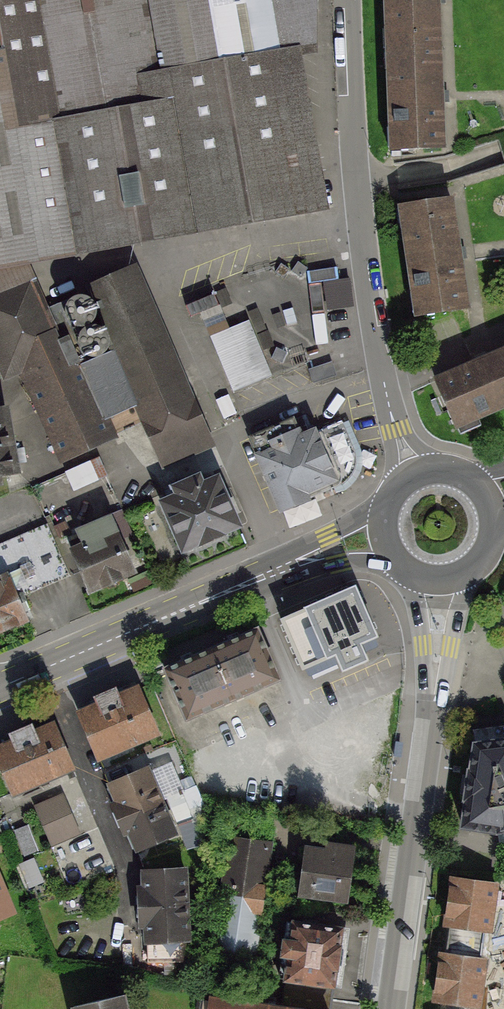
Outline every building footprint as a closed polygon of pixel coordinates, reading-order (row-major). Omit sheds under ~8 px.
[(321,211),(301,64),(303,0),(0,0),(0,257),(321,211)] [(438,0),(386,0),(387,47),(440,46),(438,0)] [(443,147),(440,46),(387,47),(391,149),(443,147)] [(453,195),(401,202),(417,317),(469,310),(453,195)] [(29,282),(0,294),(0,375),(2,379),(13,374),(54,466),(138,430),(153,464),(208,439),(133,267),(41,307),(29,282)] [(349,277),(325,280),(328,305),(352,302),(349,277)] [(248,319),(209,335),(234,393),(273,377),(248,319)] [(438,379),(462,437),(503,419),(503,350),(438,379)] [(0,412),(0,476),(8,475),(1,412),(0,412)] [(301,422),(269,434),(272,442),(256,449),(282,508),(333,489),(342,485),(353,480),(358,473),(359,456),(343,420),(342,420),(320,429),(317,421),(312,423),(302,427),(301,422)] [(103,452),(69,466),(78,487),(112,473),(103,452)] [(211,483),(160,505),(182,557),(234,535),(211,483)] [(110,523),(68,542),(91,594),(133,575),(110,523)] [(20,617),(13,600),(63,579),(42,529),(0,547),(0,626),(20,617)] [(244,636),(199,655),(220,703),(265,684),(244,636)] [(199,655),(154,675),(175,723),(220,703),(199,655)] [(136,686),(84,708),(103,754),(156,731),(136,686)] [(476,729),(461,825),(502,833),(503,832),(503,724),(476,729)] [(47,726),(0,747),(0,771),(10,794),(65,769),(47,726)] [(158,763),(114,781),(141,848),(185,830),(158,763)] [(79,830),(63,797),(37,810),(52,843),(79,830)] [(276,827),(229,821),(206,970),(252,977),(276,827)] [(352,849),(292,841),(285,890),(345,898),(352,849)] [(190,868),(144,870),(147,941),(192,940),(190,868)] [(495,884),(453,878),(446,924),(489,930),(495,884)] [(9,913),(0,891),(0,916),(9,913)] [(338,935),(282,925),(272,980),(328,989),(338,935)] [(483,959),(441,952),(433,999),(476,1005),(483,959)] [(64,1007),(64,1008),(117,1008),(114,996),(64,1007)] [(206,997),(204,1008),(277,1008),(206,997)]
